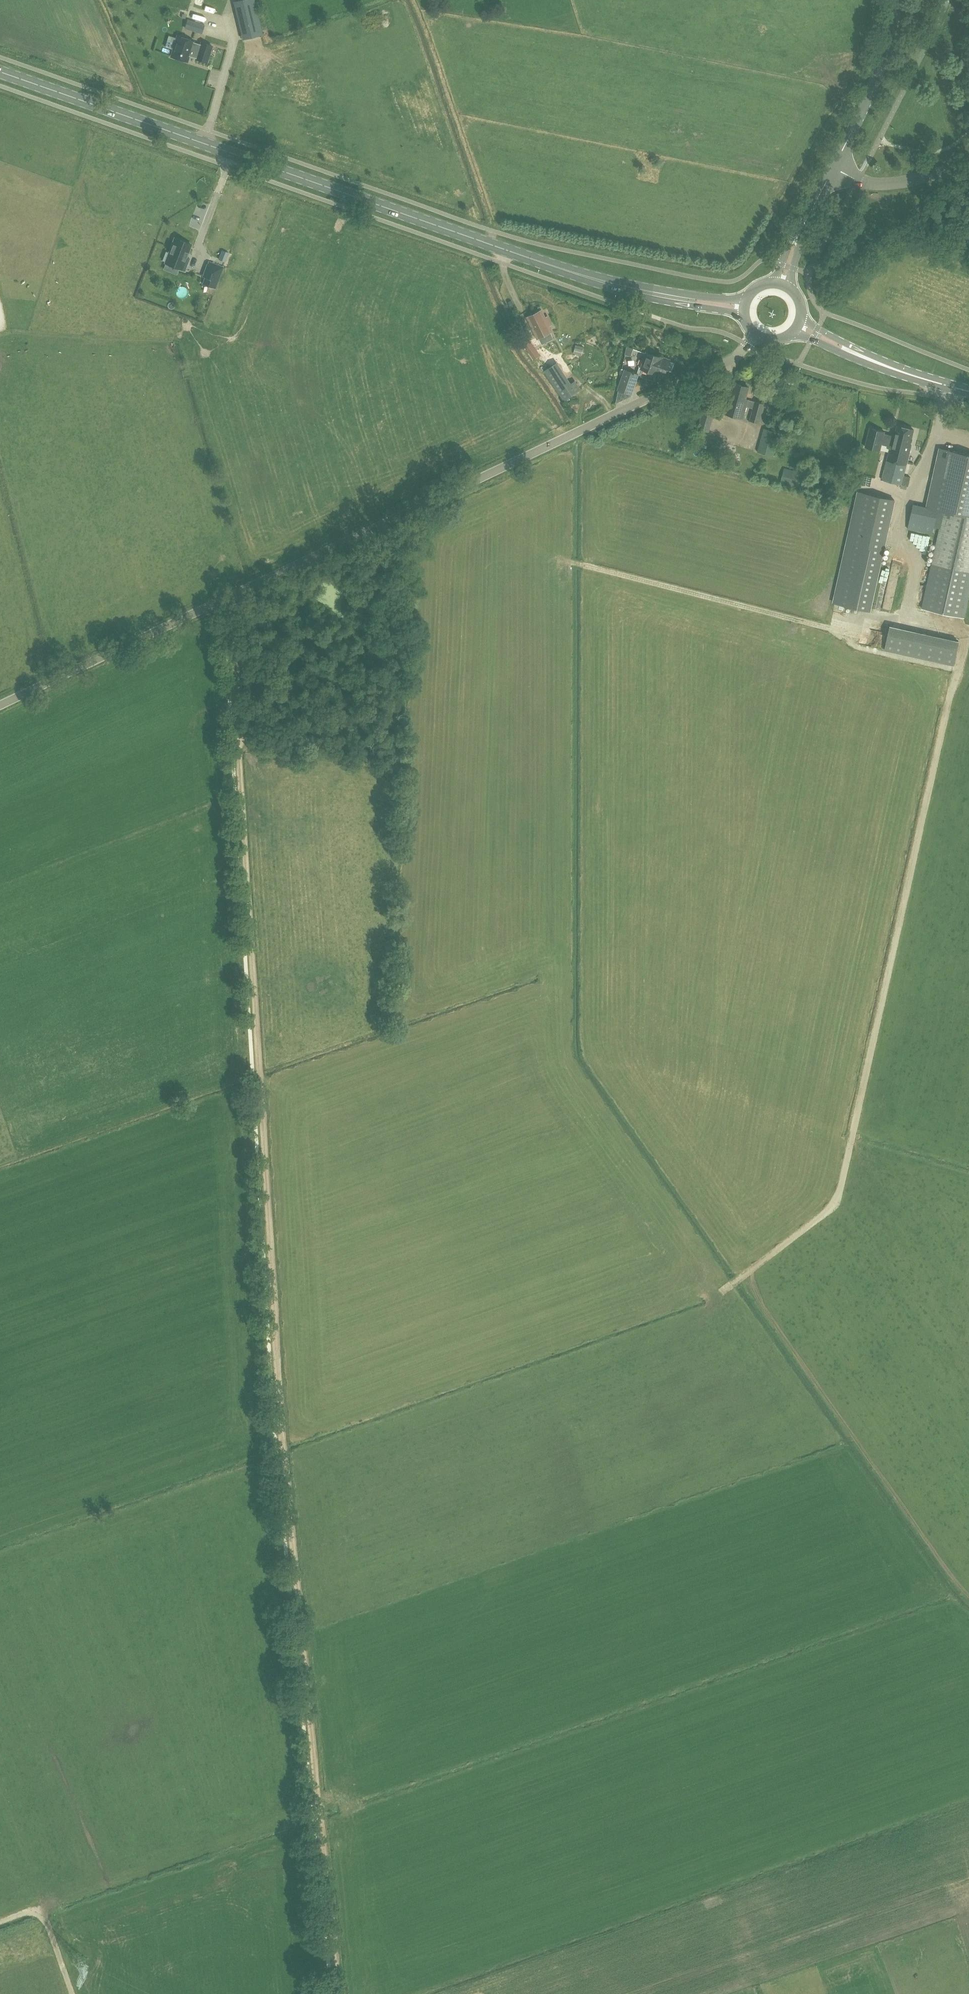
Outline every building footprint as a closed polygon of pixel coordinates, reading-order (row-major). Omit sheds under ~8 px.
[(255,0),(237,0),(234,1),(243,38),(263,33),(255,0)] [(201,44),(193,42),(193,41),(178,36),(171,56),(187,61),(189,56),(197,58),(196,59),(207,62),(212,46),(201,42),(201,44)] [(150,214),(150,231),(163,231),(163,214),(150,214)] [(175,238),(169,253),(166,252),(163,260),(166,261),(165,262),(166,263),(179,268),(185,270),(190,259),(186,258),(191,245),(175,238)] [(225,262),(229,253),(222,250),(219,259),(225,262)] [(209,262),(203,276),(205,277),(203,284),(215,288),(223,267),(209,262)] [(529,318),(538,338),(551,332),(549,326),(552,324),(548,315),(546,316),(544,311),(542,312),(529,318)] [(524,346),(535,360),(541,355),(531,341),(524,346)] [(669,361),(670,360),(656,355),(656,354),(649,352),(649,353),(646,352),(641,368),(640,368),(637,374),(637,375),(653,381),(656,374),(664,376),(666,370),(672,372),(675,363),(669,361)] [(585,391),(578,378),(572,381),(560,359),(548,365),(566,400),(585,391)] [(618,390),(631,394),(637,375),(637,374),(625,370),(623,375),(618,390)] [(756,402),(748,400),(745,399),(749,387),(735,383),(731,397),(728,397),(724,413),(743,418),(747,405),(754,407),(750,420),(760,423),(765,404),(756,402)] [(894,436),(884,434),(882,444),(890,447),(889,452),(882,480),(908,486),(911,477),(904,475),(912,445),(910,445),(914,430),(897,426),(894,436)] [(774,456),(781,432),(764,428),(757,452),(774,456)] [(882,444),(884,434),(885,432),(870,428),(865,447),(880,451),(882,444)] [(934,526),(940,528),(928,580),(922,608),(964,618),(968,596),(968,455),(940,448),(933,478),(927,507),(913,504),(908,529),(932,534),(934,526)] [(782,479),(801,484),(802,484),(804,473),(785,469),(782,479)] [(801,484),(782,479),(781,485),(800,489),(801,484)] [(870,611),(895,500),(860,492),(835,603),(870,611)] [(897,600),(890,599),(888,606),(895,608),(897,600)] [(956,662),(960,642),(890,628),(886,649),(956,662)]
